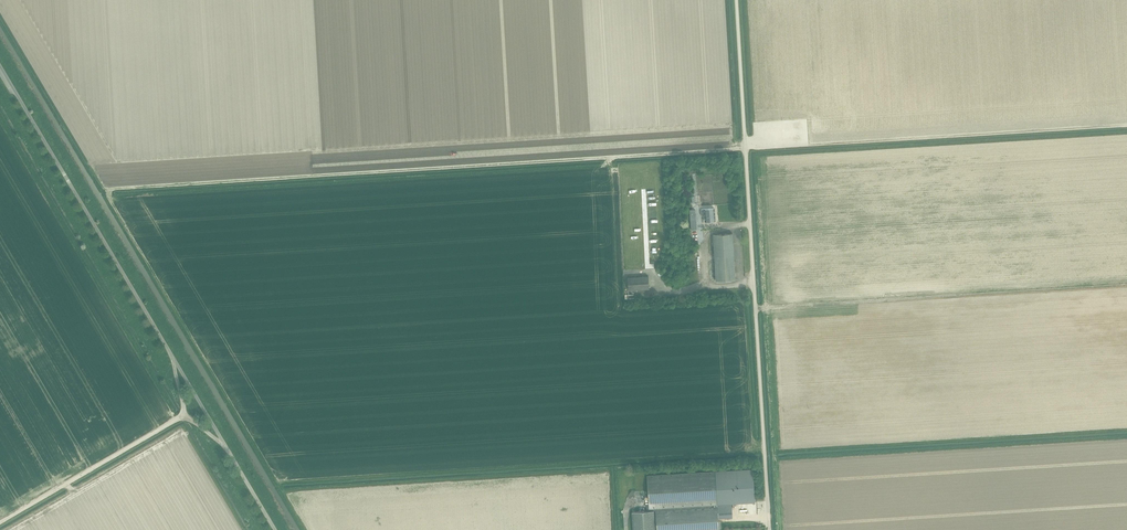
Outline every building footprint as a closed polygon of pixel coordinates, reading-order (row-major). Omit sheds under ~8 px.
[(705,221),(710,221),(716,220),(714,208),(709,208),(701,209),(702,216),(705,216),(705,221)] [(733,233),(727,234),(713,234),(715,262),(713,262),(713,265),(715,265),(715,267),(713,267),(713,269),(715,269),(715,271),(714,271),(714,275),(716,274),(716,277),(714,277),(714,279),(716,279),(716,281),(735,280),(733,233)] [(629,291),(649,289),(648,277),(628,278),(629,291)] [(645,500),(646,504),(648,511),(653,511),(654,529),(719,529),(718,519),(717,505),(732,504),(755,503),(753,469),(647,475),(648,500),(645,500)] [(732,504),(717,505),(718,519),(733,518),(732,504)] [(632,512),(633,529),(654,529),(653,511),(648,511),(632,512)]
